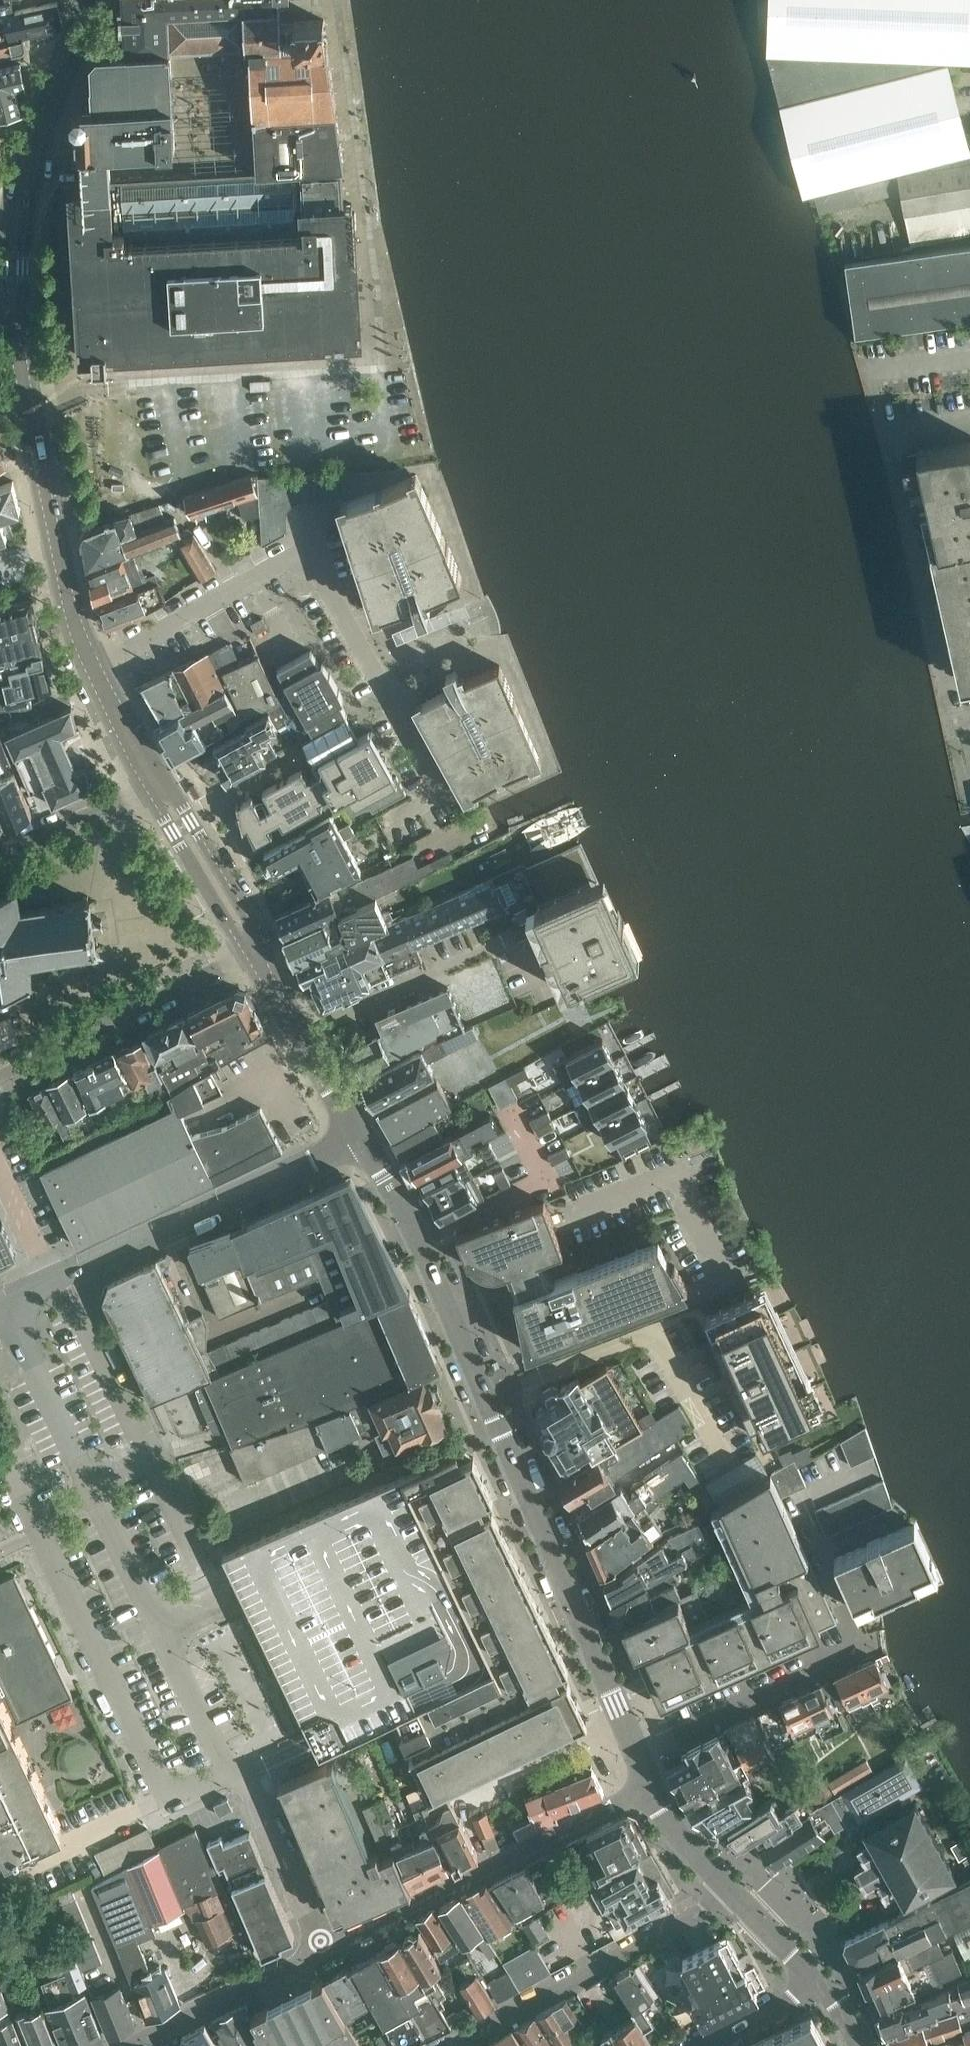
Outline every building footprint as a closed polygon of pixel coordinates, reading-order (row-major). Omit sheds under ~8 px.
[(13,0),(11,0),(0,2),(0,55),(24,49),(27,45),(25,34),(23,27),(19,27),(16,11),(15,8),(13,0)] [(125,9),(120,9),(121,30),(125,30),(126,52),(98,53),(92,60),(93,82),(94,107),(81,107),(78,108),(76,110),(74,113),(73,116),(75,152),(76,152),(79,152),(79,151),(82,151),(83,158),(82,158),(84,190),(74,190),(83,352),(94,351),(95,363),(132,361),(131,349),(335,337),(335,338),(348,337),(348,336),(360,336),(352,203),(344,204),(342,167),(345,167),(337,112),(327,44),(328,44),(324,19),(294,21),(294,22),(282,22),(280,0),(124,0),(125,9)] [(897,172),(969,154),(969,153),(965,132),(947,61),(969,62),(969,0),(770,0),(768,55),(804,195),(815,192),(897,172)] [(58,2),(16,11),(19,27),(23,27),(25,34),(50,29),(60,27),(62,23),(58,2)] [(4,130),(17,115),(16,112),(21,110),(15,86),(25,84),(20,64),(0,69),(0,128),(4,130)] [(905,218),(909,243),(969,231),(969,154),(897,172),(902,193),(905,218)] [(820,213),(902,193),(897,172),(815,192),(820,213)] [(849,230),(851,238),(853,248),(855,258),(910,247),(909,243),(905,218),(849,230)] [(853,248),(851,238),(831,242),(835,262),(855,258),(853,248)] [(845,262),(852,315),(854,328),(855,336),(969,320),(969,244),(845,262)] [(917,449),(929,504),(933,503),(937,520),(933,521),(966,672),(969,671),(969,441),(917,449)] [(6,461),(4,458),(6,457),(9,452),(6,446),(1,444),(0,444),(0,464),(6,461)] [(215,507),(238,499),(244,518),(260,514),(262,546),(285,533),(284,500),(339,497),(337,473),(258,478),(258,472),(185,496),(191,514),(205,510),(207,511),(214,509),(215,507)] [(431,600),(429,595),(463,580),(447,543),(417,474),(382,489),(376,491),(340,503),(376,613),(411,602),(412,607),(417,606),(419,612),(429,608),(427,602),(431,600)] [(7,536),(2,522),(12,518),(10,512),(19,509),(21,508),(20,507),(13,482),(14,482),(13,480),(12,481),(0,486),(0,539),(7,536)] [(89,570),(122,558),(184,533),(183,530),(175,516),(166,519),(161,503),(130,513),(115,517),(116,520),(83,533),(80,539),(82,551),(81,552),(85,572),(89,570)] [(189,527),(183,530),(184,533),(186,536),(176,540),(199,578),(216,569),(195,532),(189,527)] [(122,558),(89,570),(93,583),(91,583),(95,600),(136,584),(122,558)] [(140,589),(96,606),(99,615),(98,615),(102,625),(107,627),(147,611),(146,611),(166,601),(157,581),(140,590),(140,589)] [(0,607),(0,669),(13,666),(11,661),(45,653),(39,630),(40,630),(37,617),(36,618),(31,599),(0,607)] [(252,623),(257,633),(268,627),(263,617),(252,623)] [(253,633),(236,640),(241,653),(248,650),(251,656),(260,652),(253,633)] [(270,712),(277,727),(292,719),(303,739),(307,746),(303,748),(307,754),(310,752),(315,761),(313,762),(318,773),(308,778),(302,769),(263,790),(273,808),(262,813),(252,796),(238,804),(238,803),(237,804),(243,829),(245,829),(244,828),(248,827),(255,843),(273,833),(269,827),(280,821),(284,828),(323,806),(320,800),(330,795),(335,803),(348,795),(357,812),(370,805),(373,811),(407,793),(397,775),(394,777),(379,750),(369,732),(359,737),(354,728),(358,726),(354,720),(351,722),(347,715),(341,701),(344,699),(338,687),(330,672),(329,670),(323,661),(320,663),(311,649),(278,668),(286,682),(282,693),(285,698),(268,708),(270,712)] [(175,668),(142,684),(164,722),(224,689),(230,687),(222,671),(223,670),(214,650),(175,668)] [(0,669),(0,679),(1,679),(7,702),(26,700),(46,692),(44,686),(52,684),(45,653),(11,661),(13,666),(0,669)] [(259,654),(223,670),(222,671),(230,687),(224,689),(235,710),(240,719),(280,701),(259,654)] [(416,706),(465,795),(466,797),(499,779),(506,775),(540,760),(519,710),(515,702),(516,701),(500,665),(492,668),(465,679),(463,674),(459,676),(456,670),(446,675),(449,680),(445,683),(448,688),(416,706)] [(223,734),(216,720),(224,716),(231,730),(234,728),(240,719),(235,710),(231,712),(227,705),(219,694),(161,724),(160,724),(156,727),(175,761),(183,756),(223,734)] [(42,781),(53,806),(92,788),(87,766),(77,770),(71,757),(72,758),(73,758),(76,756),(77,755),(73,746),(72,746),(68,748),(68,749),(62,736),(77,729),(72,707),(7,736),(31,792),(34,790),(32,785),(42,781)] [(278,728),(277,727),(270,712),(269,711),(246,724),(248,727),(215,745),(223,761),(219,763),(221,765),(218,769),(222,777),(227,777),(228,779),(277,753),(267,734),(278,728)] [(11,761),(0,731),(0,765),(11,761)] [(16,774),(0,780),(0,811),(6,826),(32,815),(16,774)] [(265,853),(263,857),(270,870),(275,871),(292,862),(295,869),(303,864),(319,893),(361,870),(344,839),(355,833),(350,823),(339,828),(333,816),(267,852),(266,852),(265,853)] [(449,853),(429,863),(432,870),(452,861),(449,853)] [(286,938),(309,927),(432,870),(429,863),(418,868),(413,857),(349,886),(351,889),(342,893),(344,897),(336,901),(330,888),(314,896),(314,897),(276,915),(286,938)] [(571,987),(639,957),(619,912),(621,911),(606,876),(597,880),(597,879),(535,906),(536,907),(527,911),(535,928),(543,946),(544,945),(548,954),(547,955),(562,990),(571,986),(571,987)] [(492,878),(438,902),(451,931),(505,908),(504,905),(508,903),(500,885),(496,886),(492,878)] [(2,988),(3,996),(14,995),(13,987),(33,984),(29,961),(44,958),(45,963),(49,962),(48,958),(60,956),(60,960),(64,960),(63,955),(75,953),(76,958),(80,957),(79,953),(91,951),(92,955),(96,955),(95,950),(100,949),(99,945),(95,946),(93,935),(106,933),(103,914),(90,916),(88,905),(93,904),(92,900),(87,900),(86,896),(82,897),(83,902),(71,904),(70,899),(66,900),(67,904),(55,906),(54,902),(50,903),(50,907),(39,909),(38,904),(34,905),(35,910),(21,912),(16,887),(0,890),(0,989),(2,988)] [(309,927),(286,938),(284,939),(295,964),(298,963),(387,923),(376,897),(309,927)] [(438,902),(402,918),(421,961),(423,961),(416,946),(451,931),(438,902)] [(421,961),(402,918),(388,923),(298,964),(305,980),(312,976),(315,983),(314,984),(315,986),(313,991),(317,1000),(322,1002),(324,1004),(335,999),(335,1000),(364,987),(364,986),(421,961)] [(188,1015),(202,1043),(207,1053),(263,1026),(263,1025),(255,1009),(254,1010),(246,992),(238,990),(188,1015)] [(358,1082),(361,1080),(415,1054),(409,1040),(458,1017),(452,1001),(441,1006),(435,993),(334,1041),(358,1082)] [(595,1016),(598,1023),(605,1020),(602,1013),(595,1016)] [(0,1018),(0,1048),(22,1039),(12,1014),(0,1018)] [(194,1037),(184,1017),(169,1024),(168,1021),(160,1025),(162,1028),(148,1035),(147,1035),(149,1038),(158,1055),(159,1054),(163,1062),(164,1061),(166,1066),(161,1068),(172,1090),(173,1092),(176,1090),(176,1091),(180,1089),(187,1084),(187,1082),(211,1069),(237,1056),(269,1038),(263,1026),(207,1053),(202,1043),(197,1046),(193,1037),(194,1037)] [(415,1054),(361,1080),(374,1106),(434,1074),(427,1061),(478,1036),(473,1025),(464,1029),(421,1050),(422,1050),(415,1054)] [(131,1086),(147,1078),(150,1084),(157,1081),(163,1094),(172,1090),(161,1068),(166,1066),(164,1061),(163,1062),(159,1054),(158,1055),(149,1038),(141,1042),(129,1047),(125,1047),(119,1049),(119,1053),(116,1054),(131,1086)] [(603,1038),(553,1064),(565,1086),(579,1079),(578,1078),(614,1060),(603,1038)] [(131,1086),(116,1054),(115,1053),(95,1063),(94,1062),(73,1072),(91,1107),(107,1099),(107,1098),(131,1086)] [(614,1060),(578,1078),(579,1079),(589,1099),(590,1100),(625,1081),(614,1060)] [(525,1067),(507,1077),(512,1085),(530,1076),(525,1067)] [(67,1119),(69,1118),(71,1124),(83,1118),(80,1113),(86,1109),(69,1075),(50,1084),(67,1119)] [(394,1140),(434,1117),(453,1106),(437,1079),(379,1110),(377,1111),(378,1113),(379,1112),(380,1115),(387,1113),(394,1138),(393,1139),(394,1140)] [(589,1099),(575,1106),(587,1129),(601,1122),(600,1121),(636,1103),(625,1081),(590,1100),(589,1099)] [(43,1145),(48,1157),(77,1142),(49,1085),(31,1094),(46,1123),(55,1119),(65,1139),(53,1144),(52,1141),(43,1145)] [(636,1103),(600,1121),(601,1122),(611,1142),(647,1124),(636,1103)] [(434,1117),(394,1140),(403,1154),(443,1133),(439,1125),(454,1117),(449,1109),(434,1117)] [(548,1111),(530,1120),(534,1128),(552,1119),(548,1111)] [(417,1175),(418,1175),(474,1149),(468,1138),(486,1129),(488,1132),(497,1128),(490,1113),(409,1156),(409,1157),(412,1155),(414,1159),(410,1161),(411,1162),(409,1165),(413,1173),(417,1174),(418,1175),(417,1175)] [(552,1119),(534,1128),(538,1136),(556,1127),(552,1119)] [(489,1142),(481,1147),(489,1162),(498,1158),(490,1142),(489,1142)] [(566,1146),(548,1156),(553,1164),(570,1155),(566,1146)] [(419,1177),(425,1190),(430,1199),(474,1176),(463,1154),(419,1177)] [(503,1168),(494,1173),(502,1189),(511,1184),(503,1168)] [(474,1176),(430,1199),(434,1207),(441,1220),(485,1197),(474,1176)] [(320,1276),(329,1300),(338,1322),(339,1323),(410,1292),(409,1290),(408,1290),(351,1178),(248,1224),(248,1223),(231,1230),(189,1245),(219,1317),(320,1276)] [(515,1295),(525,1322),(534,1345),(536,1345),(538,1349),(570,1337),(568,1332),(573,1330),(573,1329),(580,1325),(581,1327),(686,1287),(688,1286),(675,1265),(673,1266),(670,1267),(659,1240),(555,1280),(542,1259),(561,1252),(563,1251),(544,1201),(510,1214),(511,1214),(506,1218),(504,1216),(457,1234),(464,1251),(465,1250),(472,1259),(468,1261),(468,1262),(469,1265),(470,1264),(477,1270),(485,1274),(495,1275),(504,1274),(515,1269),(518,1276),(516,1277),(515,1280),(515,1282),(516,1284),(518,1285),(520,1286),(521,1285),(524,1292),(515,1295)] [(18,1255),(5,1224),(0,1226),(0,1263),(18,1255)] [(152,1401),(196,1383),(205,1379),(217,1374),(207,1351),(207,1349),(207,1323),(203,1312),(186,1320),(163,1270),(171,1263),(166,1254),(156,1259),(141,1266),(127,1272),(128,1273),(112,1280),(112,1279),(109,1281),(111,1285),(107,1296),(103,1298),(104,1302),(105,1302),(115,1325),(121,1338),(122,1338),(133,1361),(132,1361),(139,1374),(150,1397),(152,1401)] [(757,1291),(706,1314),(717,1340),(716,1340),(723,1356),(722,1356),(726,1365),(727,1366),(728,1367),(729,1368),(731,1369),(732,1369),(734,1369),(735,1369),(736,1369),(739,1368),(745,1381),(742,1382),(741,1382),(740,1383),(739,1385),(738,1386),(738,1388),(738,1389),(738,1391),(739,1391),(743,1400),(744,1400),(751,1415),(753,1414),(760,1411),(765,1422),(758,1425),(757,1426),(764,1440),(802,1423),(799,1417),(821,1407),(806,1374),(777,1308),(766,1282),(755,1287),(757,1291)] [(213,1399),(233,1444),(287,1421),(290,1427),(345,1408),(411,1380),(442,1367),(410,1293),(339,1323),(338,1322),(331,1325),(320,1330),(309,1334),(299,1338),(288,1343),(277,1347),(266,1352),(256,1356),(245,1361),(235,1366),(217,1374),(205,1379),(196,1383),(196,1384),(204,1402),(213,1398),(214,1398),(213,1399)] [(329,1300),(322,1303),(331,1325),(338,1322),(329,1300)] [(322,1303),(311,1308),(320,1330),(331,1325),(322,1303)] [(311,1308),(300,1312),(309,1334),(320,1330),(311,1308)] [(300,1312),(289,1317),(299,1338),(309,1334),(300,1312)] [(289,1317),(279,1321),(288,1343),(299,1338),(289,1317)] [(279,1321),(268,1326),(277,1347),(288,1343),(279,1321)] [(268,1326),(257,1330),(266,1352),(277,1347),(268,1326)] [(257,1330),(247,1335),(256,1356),(266,1352),(257,1330)] [(247,1335),(236,1339),(245,1361),(256,1356),(247,1335)] [(236,1339),(225,1343),(235,1366),(245,1361),(236,1339)] [(225,1343),(207,1351),(217,1374),(235,1366),(225,1343)] [(544,1404),(536,1409),(547,1427),(546,1428),(546,1429),(545,1433),(549,1441),(551,1444),(553,1445),(556,1443),(559,1449),(556,1451),(556,1452),(556,1453),(557,1455),(562,1463),(563,1463),(567,1464),(567,1465),(569,1464),(569,1463),(582,1456),(580,1453),(588,1449),(593,1457),(643,1427),(607,1367),(581,1382),(578,1377),(560,1388),(558,1386),(552,1384),(542,1391),(541,1397),(544,1404)] [(230,1446),(246,1481),(257,1476),(361,1431),(377,1431),(385,1449),(398,1443),(424,1432),(446,1423),(438,1404),(439,1403),(438,1400),(441,1395),(442,1395),(438,1386),(437,1386),(431,1385),(430,1383),(427,1384),(424,1377),(405,1385),(389,1393),(348,1410),(347,1407),(316,1420),(276,1432),(230,1446)] [(653,1422),(560,1477),(561,1478),(580,1495),(581,1496),(587,1492),(590,1496),(614,1480),(652,1454),(659,1449),(667,1444),(672,1441),(676,1439),(688,1431),(684,1425),(689,1421),(680,1406),(653,1422)] [(875,1455),(866,1426),(852,1434),(863,1460),(875,1455)] [(0,1432),(0,1442),(13,1436),(9,1427),(0,1432)] [(840,1441),(851,1465),(863,1460),(852,1434),(840,1441)] [(411,1744),(415,1753),(415,1754),(410,1756),(430,1797),(445,1790),(574,1728),(588,1721),(563,1671),(569,1668),(488,1500),(493,1498),(474,1457),(468,1459),(463,1450),(455,1453),(454,1452),(424,1467),(423,1465),(223,1553),(311,1736),(316,1747),(320,1754),(398,1717),(405,1731),(404,1732),(405,1733),(410,1743),(409,1743),(410,1744),(411,1744)] [(582,1528),(592,1537),(651,1498),(654,1500),(658,1498),(686,1480),(690,1487),(692,1485),(693,1487),(702,1482),(681,1452),(632,1485),(636,1491),(632,1494),(635,1498),(631,1500),(621,1485),(577,1515),(582,1528)] [(756,1453),(706,1483),(719,1504),(769,1474),(756,1453)] [(794,1491),(806,1485),(795,1459),(783,1466),(794,1491)] [(772,1473),(782,1496),(794,1491),(783,1466),(772,1473)] [(784,1590),(711,1623),(696,1589),(623,1621),(624,1622),(623,1622),(624,1624),(634,1646),(636,1650),(659,1701),(721,1673),(721,1675),(722,1675),(722,1671),(737,1665),(738,1665),(741,1671),(742,1671),(739,1664),(764,1653),(767,1660),(768,1659),(765,1652),(791,1641),(794,1648),(795,1648),(792,1642),(817,1630),(820,1636),(821,1636),(818,1630),(824,1628),(817,1612),(830,1606),(771,1474),(711,1509),(746,1586),(766,1577),(769,1584),(760,1588),(762,1592),(781,1584),(784,1590)] [(884,1479),(870,1485),(881,1511),(893,1506),(884,1479)] [(859,1490),(870,1516),(881,1511),(870,1485),(859,1490)] [(848,1495),(859,1521),(870,1516),(859,1490),(848,1495)] [(837,1500),(849,1526),(859,1521),(848,1495),(837,1500)] [(651,1498),(592,1537),(588,1540),(588,1541),(589,1543),(590,1543),(592,1545),(596,1551),(596,1552),(594,1552),(598,1560),(600,1562),(601,1566),(601,1569),(602,1571),(601,1571),(602,1572),(611,1568),(614,1568),(664,1530),(665,1530),(653,1511),(659,1506),(660,1502),(658,1498),(654,1500),(651,1498)] [(837,1500),(826,1505),(838,1531),(849,1526),(837,1500)] [(815,1510),(827,1536),(838,1531),(826,1505),(815,1510)] [(936,1570),(915,1522),(835,1558),(858,1611),(874,1604),(871,1598),(886,1591),(889,1598),(908,1589),(905,1583),(936,1570)] [(614,1600),(672,1568),(697,1554),(714,1545),(705,1527),(687,1536),(684,1530),(668,1537),(618,1574),(605,1580),(614,1600)] [(672,1568),(614,1600),(623,1621),(681,1596),(675,1583),(679,1582),(672,1568)] [(30,1846),(31,1848),(33,1848),(35,1849),(37,1848),(39,1847),(40,1845),(40,1843),(40,1841),(61,1831),(11,1725),(18,1722),(73,1697),(15,1574),(0,1582),(0,1860),(30,1846)] [(830,1607),(830,1606),(817,1612),(824,1628),(837,1622),(835,1618),(836,1618),(831,1606),(830,1607)] [(836,1677),(836,1678),(849,1704),(850,1707),(862,1701),(863,1702),(878,1695),(890,1688),(888,1684),(891,1683),(884,1670),(882,1671),(876,1658),(836,1677)] [(836,1678),(827,1683),(839,1707),(839,1709),(849,1704),(836,1678)] [(820,1716),(833,1710),(827,1697),(821,1684),(780,1703),(794,1731),(821,1718),(820,1716)] [(728,1728),(740,1754),(749,1771),(775,1757),(764,1735),(768,1734),(759,1715),(755,1717),(754,1716),(728,1728)] [(685,1759),(669,1768),(688,1804),(743,1774),(749,1771),(740,1754),(736,1756),(723,1732),(719,1734),(719,1732),(703,1741),(702,1740),(681,1752),(685,1759)] [(848,1827),(863,1819),(869,1829),(865,1831),(871,1841),(858,1849),(866,1864),(855,1870),(866,1890),(878,1884),(886,1899),(899,1892),(905,1903),(955,1875),(915,1803),(876,1825),(870,1815),(922,1785),(906,1756),(843,1793),(846,1797),(834,1803),(848,1827)] [(279,1783),(289,1808),(323,1887),(333,1883),(337,1891),(328,1894),(335,1910),(339,1909),(342,1909),(345,1910),(347,1912),(349,1916),(360,1911),(361,1912),(412,1890),(374,1803),(363,1808),(382,1852),(378,1853),(377,1851),(372,1853),(343,1785),(341,1786),(334,1772),(332,1773),(328,1762),(279,1783)] [(535,1816),(513,1827),(518,1838),(539,1827),(540,1828),(558,1820),(555,1811),(599,1793),(602,1787),(592,1766),(588,1764),(555,1778),(556,1783),(553,1784),(551,1779),(545,1781),(547,1786),(526,1795),(535,1816)] [(743,1774),(688,1804),(701,1818),(710,1829),(718,1830),(755,1807),(747,1795),(753,1792),(752,1790),(752,1789),(743,1774)] [(807,1788),(817,1803),(833,1793),(824,1777),(807,1788)] [(423,1808),(424,1807),(419,1796),(409,1800),(414,1811),(426,1839),(418,1844),(432,1878),(434,1876),(437,1878),(442,1875),(443,1872),(449,1869),(423,1808)] [(448,1796),(424,1807),(423,1808),(434,1832),(437,1830),(456,1868),(464,1864),(479,1856),(460,1819),(459,1819),(448,1796)] [(228,1797),(214,1804),(220,1815),(233,1808),(228,1797)] [(376,1802),(384,1823),(411,1888),(418,1885),(420,1886),(426,1883),(427,1880),(429,1879),(415,1845),(406,1849),(393,1820),(385,1798),(376,1802)] [(753,1837),(759,1845),(809,1813),(809,1812),(811,1811),(804,1799),(781,1814),(772,1799),(755,1809),(755,1808),(718,1830),(733,1844),(740,1845),(753,1837)] [(821,1806),(810,1814),(757,1847),(776,1867),(825,1836),(819,1828),(830,1821),(821,1806)] [(481,1835),(491,1831),(483,1813),(473,1817),(481,1835)] [(579,1838),(601,1880),(649,1853),(648,1851),(648,1843),(645,1837),(638,1832),(632,1818),(624,1816),(624,1815),(611,1822),(588,1834),(579,1838)] [(95,1853),(105,1873),(157,1848),(148,1828),(95,1853)] [(159,1848),(160,1850),(185,1908),(191,1905),(189,1902),(217,1891),(224,1887),(196,1829),(159,1848)] [(491,1831),(481,1835),(488,1852),(500,1846),(493,1830),(491,1831)] [(295,1938),(295,1937),(250,1832),(225,1843),(222,1836),(208,1842),(217,1866),(219,1866),(220,1870),(227,1867),(232,1880),(230,1881),(233,1889),(235,1888),(263,1954),(283,1945),(281,1942),(292,1937),(292,1938),(293,1939),(294,1939),(295,1938)] [(152,1923),(185,1908),(160,1850),(92,1886),(116,1943),(136,1935),(154,1927),(152,1923)] [(649,1853),(601,1880),(594,1883),(617,1924),(627,1919),(642,1911),(656,1903),(676,1892),(666,1876),(662,1875),(659,1868),(660,1865),(654,1854),(649,1853)] [(564,1898),(555,1881),(539,1889),(527,1866),(494,1883),(521,1924),(549,1907),(548,1907),(564,1898)] [(570,1872),(555,1881),(564,1898),(580,1889),(570,1872)] [(846,1939),(847,1940),(845,1946),(853,1961),(859,1963),(862,1968),(936,1934),(969,1918),(969,1880),(846,1939)] [(462,1897),(488,1938),(500,1930),(501,1932),(503,1933),(511,1928),(511,1925),(510,1923),(511,1923),(487,1884),(462,1897)] [(71,1887),(51,1896),(56,1908),(76,1899),(71,1887)] [(217,1891),(189,1902),(191,1905),(207,1943),(232,1932),(222,1909),(225,1907),(217,1891)] [(497,1953),(488,1938),(462,1899),(459,1901),(457,1898),(440,1907),(463,1946),(477,1937),(490,1957),(497,1953)] [(56,1908),(58,1913),(78,1904),(76,1899),(56,1908)] [(58,1913),(63,1925),(83,1916),(78,1904),(58,1913)] [(417,1920),(442,1958),(459,1947),(438,1913),(437,1913),(434,1908),(417,1920)] [(522,1924),(535,1945),(546,1939),(544,1927),(537,1915),(522,1924)] [(63,1925),(68,1937),(88,1928),(83,1916),(63,1925)] [(11,1929),(6,1919),(0,1922),(0,1933),(11,1929)] [(966,1959),(969,1957),(969,1923),(953,1930),(966,1959)] [(68,1937),(73,1949),(93,1940),(88,1928),(68,1937)] [(419,1931),(420,1934),(417,1936),(412,1934),(403,1940),(401,1941),(441,2007),(445,2004),(441,1997),(446,1994),(437,1979),(446,1974),(420,1931),(419,1931)] [(936,1934),(862,1968),(860,1969),(867,1987),(875,1984),(878,1990),(871,1993),(877,2006),(875,2006),(876,2008),(905,1995),(905,1996),(941,1980),(931,1958),(944,1952),(936,1934)] [(136,1935),(116,1943),(133,1984),(152,1974),(136,1935)] [(719,1941),(683,1959),(694,1980),(691,1981),(694,1986),(688,1989),(704,2019),(757,1993),(757,1992),(765,1988),(754,1966),(746,1971),(740,1960),(749,1955),(748,1954),(739,1958),(728,1937),(719,1941)] [(73,1949),(78,1961),(98,1952),(93,1940),(73,1949)] [(401,1940),(379,1952),(427,2038),(451,2026),(445,2016),(401,1940)] [(535,1945),(525,1952),(541,1978),(552,1972),(535,1945)] [(457,1954),(461,1961),(470,1956),(465,1949),(457,1954)] [(98,1952),(78,1961),(82,1971),(102,1962),(98,1952)] [(353,1968),(380,2017),(387,2030),(382,2032),(388,2043),(393,2041),(396,2045),(410,2045),(427,2038),(379,1952),(353,1967),(353,1968)] [(525,1952),(514,1958),(530,1984),(541,1978),(525,1952)] [(470,2003),(476,2013),(477,2013),(494,2002),(477,1974),(480,1972),(470,1956),(461,1961),(471,1976),(459,1984),(470,2003)] [(504,1964),(509,1972),(520,1990),(530,1984),(514,1958),(504,1964)] [(641,2006),(655,1997),(635,1967),(630,1966),(618,1973),(610,1978),(645,2031),(653,2025),(641,2006)] [(333,1976),(324,1981),(345,2016),(353,2012),(354,2012),(364,2006),(372,2021),(380,2017),(353,1968),(349,1970),(347,1967),(332,1975),(333,1976)] [(165,1968),(152,1974),(133,1984),(148,2021),(181,2005),(165,1968)] [(520,1990),(509,1972),(488,1984),(498,2001),(520,1990)] [(58,1981),(66,2001),(85,2045),(98,2045),(105,2042),(85,1993),(75,1997),(65,1973),(56,1977),(58,1981)] [(941,1987),(943,1991),(907,2003),(903,2001),(877,2011),(878,2012),(879,2012),(879,2011),(881,2011),(882,2015),(880,2016),(884,2026),(887,2025),(888,2030),(889,2032),(955,2010),(956,2012),(969,2008),(969,1977),(941,1987)] [(252,2015),(257,2024),(254,2026),(266,2045),(362,2045),(345,2016),(324,1981),(323,1979),(313,1984),(311,1985),(312,1986),(299,1993),(298,1991),(297,1992),(298,1993),(285,2000),(284,1998),(282,1999),(283,2001),(270,2007),(269,2005),(268,2006),(268,2007),(252,2015)] [(58,1981),(43,1987),(51,2007),(47,2008),(63,2045),(85,2045),(66,2001),(58,1981)] [(93,1997),(109,2036),(136,2025),(120,1986),(93,1997)] [(9,2009),(0,1988),(0,2013),(9,2009)] [(535,2017),(547,2033),(576,2012),(567,1999),(535,2017)] [(470,2003),(445,2016),(451,2026),(452,2026),(476,2013),(470,2003)] [(264,2043),(254,2026),(257,2024),(252,2015),(246,2004),(211,2021),(218,2032),(212,2035),(218,2045),(259,2045),(264,2043)] [(42,2006),(27,2012),(26,2010),(16,2014),(29,2045),(58,2045),(42,2006)] [(588,2010),(592,2017),(599,2013),(595,2006),(588,2010)] [(889,2033),(894,2045),(920,2045),(947,2038),(969,2031),(969,2008),(956,2012),(955,2010),(889,2032),(889,2033)] [(547,2033),(555,2045),(569,2045),(566,2041),(586,2027),(576,2012),(547,2033)] [(812,2014),(751,2045),(828,2045),(812,2014)] [(593,2019),(597,2026),(604,2022),(600,2015),(593,2019)] [(13,2017),(0,2023),(0,2042),(2,2045),(25,2045),(13,2017)] [(527,2045),(554,2045),(547,2033),(535,2017),(516,2028),(527,2045)] [(651,2043),(636,2017),(603,2036),(609,2045),(648,2045),(649,2044),(651,2043)] [(205,2024),(181,2037),(186,2045),(218,2045),(205,2024)] [(512,2030),(487,2045),(484,2045),(483,2045),(522,2045),(512,2030)] [(947,2038),(950,2045),(969,2045),(969,2031),(947,2038)] [(920,2045),(950,2045),(947,2038),(920,2045)]
